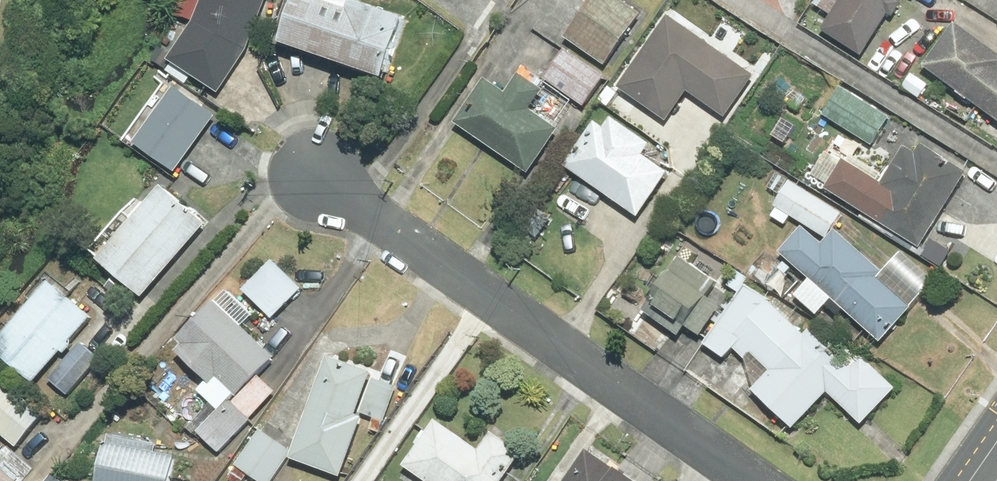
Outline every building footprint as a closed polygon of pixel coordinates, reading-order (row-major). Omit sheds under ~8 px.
[(269,0),(204,0),(178,63),(229,95),(269,0)] [(281,42),(398,78),(417,14),(372,0),(294,0),(281,42)] [(565,36),(609,68),(649,12),(632,0),(590,0),(565,36)] [(830,24),(869,48),(899,0),(845,0),(830,24)] [(671,13),(621,88),(672,122),(692,93),(726,116),(757,70),(671,13)] [(964,18),(930,61),(996,114),(996,44),(964,18)] [(571,48),(550,77),(589,105),(610,75),(571,48)] [(549,90),(525,73),(513,90),(496,78),(464,125),(534,173),(567,125),(538,105),(549,90)] [(846,83),(827,113),(877,144),(896,114),(846,83)] [(184,89),(142,143),(181,172),(222,119),(184,89)] [(656,143),(611,109),(571,162),(646,219),(679,175),(649,152),(656,143)] [(888,180),(849,156),(830,187),(927,246),(974,170),(929,143),(924,150),(911,142),(888,180)] [(800,176),(771,213),(789,227),(798,215),(811,224),(788,249),(816,275),(798,295),(821,317),(840,297),(885,339),(941,278),(909,249),(889,270),(840,225),(849,214),(800,176)] [(170,183),(102,254),(147,297),(215,226),(170,183)] [(722,278),(685,251),(645,307),(697,344),(727,302),(713,291),(722,278)] [(769,253),(752,271),(781,300),(798,282),(769,253)] [(278,259),(248,289),(279,320),(309,290),(278,259)] [(0,341),(0,348),(39,384),(102,315),(59,276),(0,341)] [(821,317),(806,304),(795,316),(761,285),(708,343),(727,360),(736,350),(765,376),(756,386),(803,428),(834,393),(874,428),(905,393),(853,346),(842,359),(813,333),(825,320),(821,317)] [(199,429),(224,455),(258,420),(241,402),(286,357),(223,295),(178,340),(213,375),(200,388),(220,408),(199,429)] [(105,360),(86,342),(50,380),(69,398),(105,360)] [(381,369),(332,353),(298,457),(351,475),(373,408),(393,415),(403,383),(379,376),(381,369)] [(0,399),(0,428),(23,448),(53,414),(16,381),(0,399)] [(439,417),(406,466),(429,480),(503,480),(526,446),(498,428),(485,448),(439,417)] [(232,477),(239,480),(247,480),(251,475),(260,480),(275,480),(295,450),(264,429),(232,477)] [(101,480),(177,480),(182,450),(109,437),(101,480)] [(594,447),(569,480),(640,480),(594,447)] [(5,456),(0,461),(0,480),(30,480),(5,456)]
